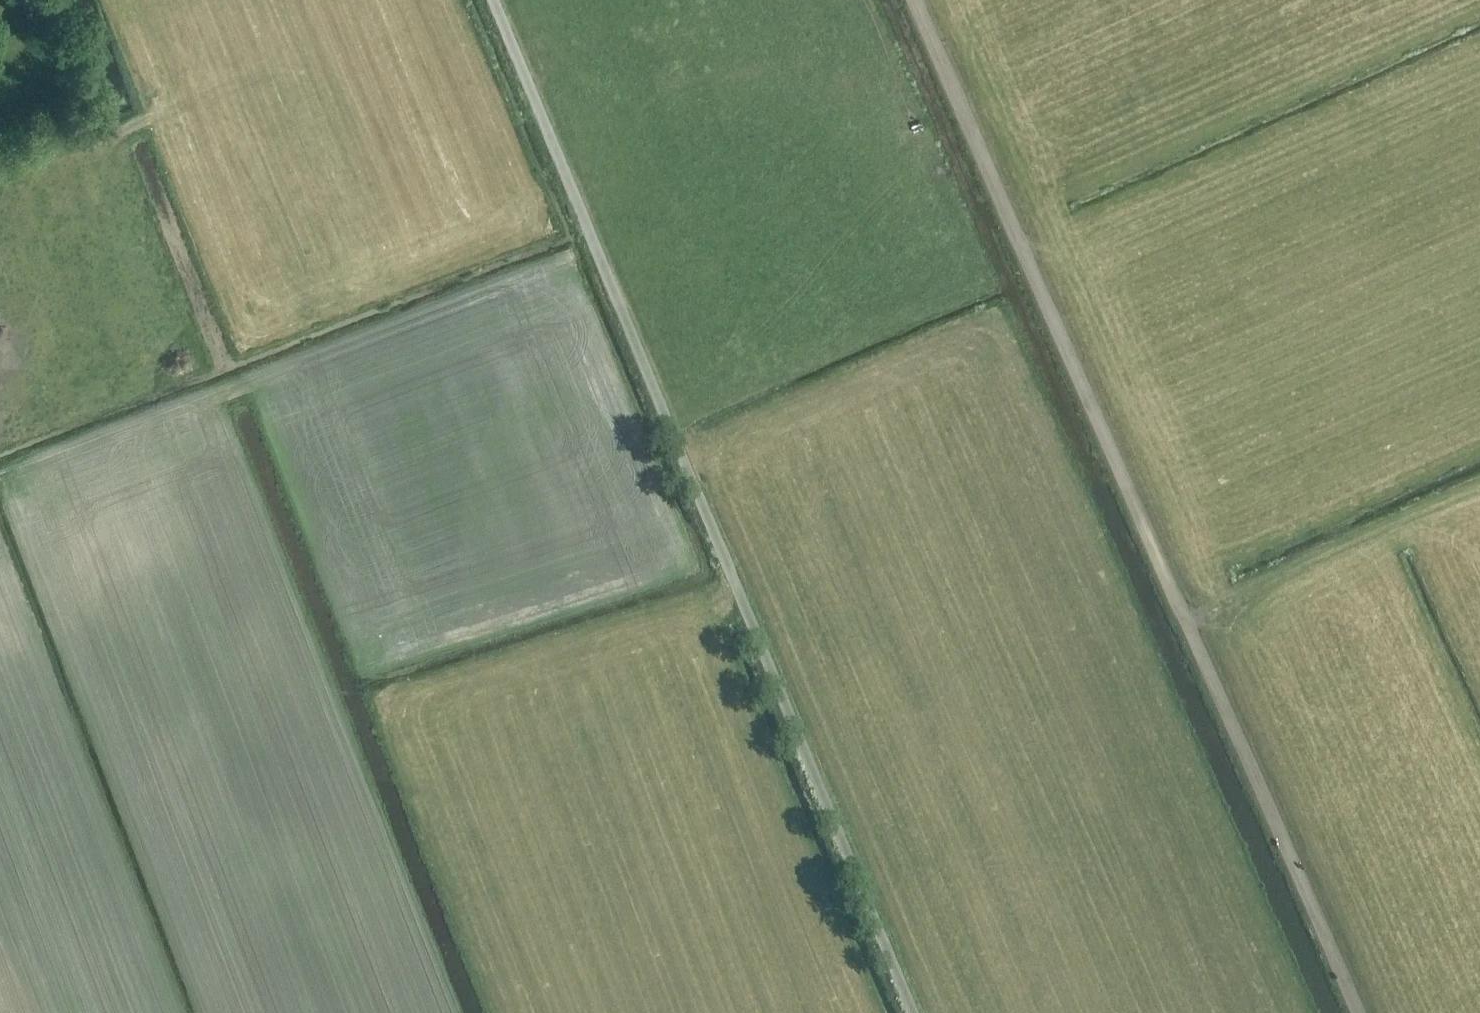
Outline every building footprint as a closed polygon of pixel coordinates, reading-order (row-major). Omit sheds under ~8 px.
[(9,277),(0,279),(0,295),(13,292),(9,277)]
